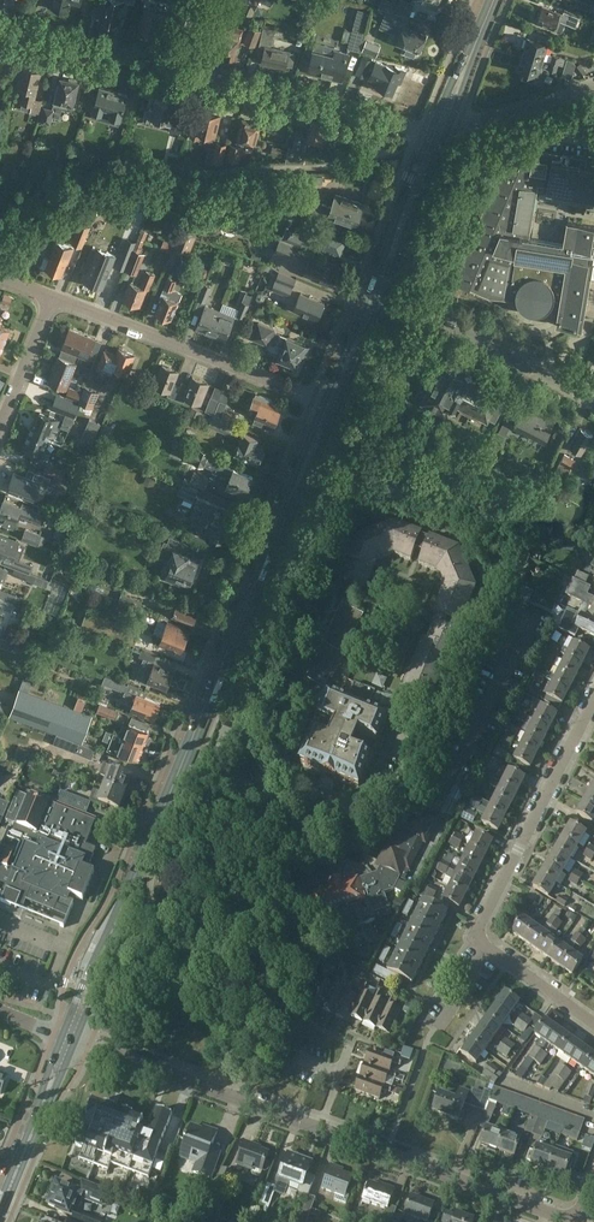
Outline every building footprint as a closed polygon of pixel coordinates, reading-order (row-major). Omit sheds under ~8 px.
[(52,7),(68,11),(70,3),(80,5),(82,0),(54,0),(52,7)] [(95,16),(102,18),(102,19),(118,23),(122,8),(123,8),(125,1),(133,3),(134,3),(135,0),(106,0),(104,8),(97,6),(95,16)] [(245,4),(243,10),(252,13),(254,8),(258,0),(234,0),(245,4)] [(402,1),(400,0),(382,0),(381,3),(398,11),(402,1)] [(270,13),(272,6),(262,3),(260,9),(270,13)] [(157,5),(156,11),(146,9),(141,29),(145,30),(146,32),(153,33),(155,32),(159,33),(160,31),(161,31),(164,20),(162,20),(166,7),(157,5)] [(564,14),(560,13),(560,12),(555,10),(555,11),(545,7),(543,12),(541,11),(537,21),(546,25),(545,26),(553,29),(557,20),(561,21),(561,22),(576,27),(579,19),(564,13),(564,14)] [(387,11),(382,21),(396,26),(394,33),(400,35),(397,43),(407,47),(405,53),(414,57),(416,51),(417,51),(418,48),(420,49),(426,35),(405,26),(409,17),(387,11)] [(221,49),(220,51),(225,52),(225,54),(227,54),(229,57),(231,57),(234,56),(236,57),(242,29),(226,26),(221,49)] [(262,30),(251,26),(250,26),(244,42),(256,46),(262,30)] [(275,30),(266,27),(264,27),(259,46),(265,47),(262,63),(276,66),(277,64),(286,66),(286,65),(293,66),(296,53),(289,51),(271,47),(275,30)] [(366,31),(354,28),(353,28),(349,42),(362,46),(366,31)] [(528,38),(523,53),(543,59),(547,44),(546,44),(547,41),(538,38),(537,41),(528,38)] [(314,51),(309,71),(342,79),(348,54),(336,51),(336,47),(316,42),(314,51)] [(543,59),(523,53),(519,68),(524,70),(522,78),(534,82),(536,74),(538,74),(540,67),(548,69),(551,62),(543,59)] [(553,54),(551,62),(559,64),(561,57),(561,56),(553,54)] [(364,56),(358,71),(366,74),(367,71),(372,73),(370,76),(380,80),(378,86),(385,89),(385,90),(391,93),(392,91),(393,92),(397,81),(399,77),(402,78),(405,70),(395,66),(395,68),(386,65),(364,56)] [(568,58),(565,66),(562,76),(572,79),(576,64),(573,60),(568,58)] [(559,64),(551,62),(548,69),(556,72),(559,64)] [(23,68),(18,89),(24,91),(21,104),(32,107),(30,114),(36,115),(36,113),(38,114),(42,101),(35,99),(36,94),(42,73),(23,68)] [(78,81),(61,78),(60,84),(58,83),(54,106),(71,110),(78,81)] [(85,108),(84,109),(93,112),(120,120),(127,95),(100,87),(100,89),(98,89),(91,87),(85,108)] [(146,116),(146,117),(161,121),(160,123),(170,126),(169,131),(181,134),(184,122),(185,118),(174,115),(174,112),(171,112),(173,104),(172,104),(172,103),(156,99),(155,100),(154,100),(152,108),(149,107),(146,116)] [(51,125),(55,109),(44,107),(40,122),(51,125)] [(192,129),(190,137),(200,139),(213,143),(215,138),(213,137),(213,136),(215,136),(215,134),(217,134),(221,118),(220,117),(220,115),(202,110),(201,112),(200,112),(196,130),(192,129)] [(312,119),(307,137),(296,134),(293,146),(290,146),(285,162),(292,163),(305,162),(310,143),(311,144),(312,139),(322,141),(323,139),(331,141),(333,131),(325,129),(327,123),(312,119)] [(243,121),(237,145),(230,144),(226,159),(240,162),(245,142),(255,145),(260,125),(243,121)] [(168,131),(167,137),(181,141),(182,134),(168,131)] [(227,144),(217,141),(212,161),(223,163),(227,144)] [(284,148),(273,145),(270,154),(282,157),(284,148)] [(454,282),(469,288),(467,295),(487,303),(507,307),(508,299),(509,299),(516,300),(519,305),(522,310),(527,313),(532,315),(538,315),(543,313),(548,310),(552,306),(560,307),(557,324),(556,324),(582,329),(584,315),(591,275),(593,275),(593,226),(568,222),(564,244),(529,238),(538,184),(548,186),(547,193),(593,200),(593,168),(586,167),(587,158),(528,148),(519,169),(503,163),(454,282)] [(120,156),(116,172),(122,173),(126,158),(120,156)] [(45,179),(42,190),(46,191),(44,201),(54,204),(60,180),(63,168),(53,166),(50,177),(49,180),(45,179)] [(267,195),(275,199),(278,194),(270,190),(267,195)] [(298,194),(294,204),(312,211),(316,201),(298,194)] [(322,203),(319,212),(328,215),(355,225),(363,204),(336,194),(332,207),(322,203)] [(316,201),(312,211),(318,213),(319,212),(322,203),(316,201)] [(230,205),(226,215),(238,220),(242,209),(230,205)] [(91,226),(97,210),(92,209),(83,214),(82,218),(88,221),(87,224),(91,226)] [(71,242),(83,246),(91,226),(79,221),(71,242)] [(237,225),(227,221),(225,225),(227,229),(231,231),(235,229),(237,225)] [(348,233),(320,222),(311,242),(339,253),(348,233)] [(287,228),(282,240),(303,248),(308,236),(287,228)] [(180,229),(172,249),(189,255),(197,236),(180,229)] [(282,240),(280,239),(275,252),(297,262),(301,254),(303,248),(282,240)] [(50,259),(44,256),(40,266),(46,268),(61,274),(66,262),(68,263),(74,248),(65,244),(57,241),(53,251),(50,259)] [(85,260),(81,269),(85,271),(82,280),(103,288),(116,256),(93,247),(87,261),(85,260)] [(132,251),(124,248),(117,266),(126,269),(128,263),(133,251),(132,251)] [(128,263),(126,269),(125,270),(137,275),(146,253),(134,249),(133,251),(128,263)] [(312,255),(307,265),(304,273),(332,284),(339,266),(312,255)] [(201,277),(204,278),(207,277),(209,273),(207,270),(205,269),(202,270),(200,274),(201,277)] [(146,271),(140,286),(131,282),(124,299),(125,299),(126,303),(135,306),(138,305),(139,305),(146,288),(150,290),(156,274),(146,271)] [(289,297),(297,278),(279,271),(272,289),(289,297)] [(161,300),(157,313),(171,319),(180,297),(172,294),(178,280),(168,277),(163,290),(160,300),(161,300)] [(209,285),(205,284),(204,283),(198,300),(205,303),(212,286),(209,285)] [(258,294),(256,299),(259,302),(264,302),(266,297),(263,293),(258,294)] [(324,302),(301,293),(294,308),(318,318),(324,302)] [(243,301),(249,304),(252,297),(247,295),(245,298),(243,301)] [(249,304),(243,301),(242,301),(237,315),(244,318),(246,313),(250,304),(249,304)] [(211,334),(221,311),(206,305),(196,328),(211,334)] [(235,316),(221,311),(211,334),(225,340),(235,316)] [(269,342),(274,331),(275,329),(258,322),(251,339),(268,346),(269,342)] [(4,344),(9,329),(0,326),(0,342),(4,344)] [(62,347),(59,356),(73,362),(77,353),(88,357),(95,360),(98,353),(91,350),(96,339),(70,328),(62,347)] [(274,331),(269,342),(275,345),(276,344),(283,347),(279,358),(285,360),(284,367),(292,370),(297,364),(301,353),(305,353),(307,348),(304,346),(305,344),(295,340),(296,339),(288,335),(287,337),(287,336),(274,331)] [(119,348),(116,355),(109,373),(115,376),(118,369),(129,373),(136,355),(119,348)] [(109,373),(116,355),(105,350),(98,369),(109,373)] [(429,385),(421,401),(423,402),(445,413),(448,407),(455,410),(458,404),(463,407),(461,411),(478,420),(481,416),(488,420),(488,419),(492,421),(495,422),(506,400),(504,399),(499,397),(500,396),(493,392),(494,391),(495,388),(477,378),(475,382),(475,383),(470,380),(471,377),(465,374),(470,364),(448,353),(447,352),(438,367),(435,366),(426,384),(429,385)] [(59,356),(49,381),(68,389),(78,363),(73,362),(59,356)] [(180,385),(174,382),(179,370),(163,363),(155,384),(170,390),(167,396),(175,399),(180,385)] [(181,385),(180,385),(175,399),(184,402),(186,399),(187,397),(201,402),(209,382),(193,375),(189,385),(182,382),(181,385)] [(81,403),(94,408),(100,391),(85,385),(84,387),(82,392),(79,401),(78,402),(81,403)] [(69,387),(65,397),(68,398),(78,402),(79,401),(82,392),(76,389),(69,387)] [(255,397),(250,408),(257,411),(253,422),(262,426),(264,421),(274,425),(275,423),(277,422),(279,419),(278,417),(281,408),(272,404),(273,401),(261,396),(260,399),(255,397)] [(73,418),(78,406),(57,397),(52,409),(67,415),(73,418)] [(219,400),(211,397),(205,411),(213,414),(219,400)] [(219,400),(213,414),(221,417),(224,409),(225,410),(227,403),(219,400)] [(94,408),(81,403),(79,409),(91,414),(94,408)] [(544,441),(554,423),(524,408),(515,425),(544,441)] [(236,414),(225,410),(224,409),(221,417),(233,422),(236,414)] [(34,419),(29,433),(47,440),(52,427),(57,429),(60,420),(40,412),(37,420),(34,419)] [(213,414),(208,427),(232,436),(235,429),(237,424),(233,422),(221,417),(213,414)] [(100,423),(89,418),(80,439),(92,444),(100,423)] [(511,423),(505,420),(499,432),(505,435),(511,423)] [(97,437),(107,441),(113,427),(103,423),(97,437)] [(593,435),(580,427),(570,446),(583,453),(593,435)] [(240,438),(241,438),(235,453),(259,463),(260,461),(262,461),(266,452),(264,450),(265,448),(257,445),(259,438),(242,432),(240,438)] [(47,440),(29,433),(23,447),(34,452),(31,460),(39,463),(42,455),(41,454),(47,440)] [(94,446),(108,451),(111,442),(107,441),(97,437),(94,446)] [(489,438),(484,449),(496,455),(501,444),(489,438)] [(184,443),(179,456),(194,462),(193,463),(204,467),(204,466),(231,476),(227,485),(247,493),(247,491),(249,492),(252,485),(250,484),(253,477),(234,469),(235,466),(209,456),(210,453),(199,448),(199,449),(184,443)] [(565,454),(560,463),(570,470),(576,460),(565,454)] [(560,463),(555,460),(549,471),(551,472),(554,474),(565,480),(570,470),(560,463)] [(66,470),(47,463),(43,473),(62,480),(66,470)] [(32,479),(14,472),(7,490),(34,499),(39,485),(47,488),(48,484),(51,477),(35,471),(32,479)] [(210,477),(194,471),(190,481),(205,487),(210,477)] [(153,472),(147,472),(144,481),(148,486),(154,485),(157,477),(153,472)] [(51,477),(48,484),(65,491),(66,490),(68,484),(51,477)] [(198,489),(190,486),(185,498),(194,501),(198,489)] [(547,489),(536,516),(548,520),(558,493),(547,489)] [(230,510),(197,497),(194,507),(205,511),(202,519),(213,523),(212,523),(213,523),(208,535),(226,541),(230,530),(231,531),(231,530),(234,531),(237,524),(234,523),(237,515),(229,512),(230,510)] [(0,509),(0,516),(7,519),(5,524),(14,528),(16,522),(15,522),(20,506),(3,500),(0,509)] [(106,509),(94,505),(91,515),(102,519),(106,509)] [(22,506),(18,515),(41,524),(44,514),(22,506)] [(457,625),(458,625),(460,626),(475,588),(459,548),(430,537),(428,540),(420,537),(422,534),(393,522),(353,539),(338,577),(366,588),(376,561),(393,554),(411,561),(415,550),(423,553),(418,565),(436,572),(443,588),(432,615),(437,617),(427,641),(423,640),(401,693),(432,705),(436,695),(433,694),(447,661),(451,662),(461,635),(454,632),(457,625)] [(571,527),(568,534),(576,538),(579,531),(571,527)] [(38,545),(42,535),(25,528),(21,539),(38,545)] [(551,529),(548,537),(552,539),(556,531),(551,529)] [(8,559),(7,564),(15,567),(28,573),(30,574),(32,569),(34,565),(20,560),(22,553),(17,551),(20,543),(21,541),(0,533),(0,556),(8,559)] [(47,537),(42,535),(38,545),(43,547),(47,537)] [(527,541),(532,543),(535,537),(530,535),(527,541)] [(168,543),(165,541),(159,554),(174,560),(167,577),(188,585),(199,560),(191,557),(193,554),(184,551),(187,545),(170,538),(168,543)] [(519,562),(512,580),(521,584),(529,566),(526,565),(529,559),(518,554),(516,561),(519,562)] [(28,573),(15,567),(12,574),(26,580),(28,573)] [(574,579),(574,580),(586,585),(586,584),(589,577),(577,572),(574,579)] [(565,595),(582,603),(577,614),(581,616),(586,618),(593,622),(593,598),(587,595),(582,593),(586,585),(574,580),(572,579),(572,580),(568,588),(565,595)] [(78,587),(71,595),(77,600),(82,598),(83,596),(84,592),(78,587)] [(139,609),(140,608),(142,601),(121,593),(119,601),(139,609)] [(168,595),(165,604),(176,608),(173,615),(192,623),(198,608),(179,600),(179,599),(168,595)] [(1,607),(11,611),(14,603),(0,598),(0,609),(1,607)] [(341,604),(335,617),(357,628),(364,615),(341,604)] [(135,644),(140,630),(87,610),(81,625),(134,645),(135,644)] [(558,629),(575,637),(579,629),(593,636),(593,622),(586,618),(581,616),(577,614),(571,626),(561,621),(558,629)] [(335,617),(328,630),(351,641),(357,628),(335,617)] [(153,633),(152,635),(155,640),(160,642),(181,651),(190,630),(168,621),(162,636),(153,633)] [(351,641),(328,630),(322,643),(344,654),(351,641)] [(110,637),(106,646),(116,650),(119,640),(110,637)] [(6,638),(3,646),(8,648),(11,640),(6,638)] [(11,640),(8,648),(11,649),(16,646),(17,643),(11,640)] [(344,654),(322,643),(316,656),(338,668),(344,654)] [(32,648),(22,644),(21,648),(23,654),(29,656),(32,648)] [(552,644),(549,649),(557,653),(560,648),(552,644)] [(564,648),(561,654),(565,657),(566,657),(582,665),(589,651),(573,644),(569,651),(568,650),(564,648)] [(140,652),(139,656),(144,658),(148,660),(140,681),(147,684),(148,682),(166,689),(173,669),(171,668),(170,667),(155,662),(158,653),(143,648),(142,647),(140,652)] [(547,653),(546,654),(555,658),(557,653),(549,649),(547,653)] [(30,659),(43,664),(46,655),(33,650),(30,659)] [(316,656),(309,670),(310,670),(307,677),(314,681),(317,674),(332,681),(338,668),(316,656)] [(566,657),(560,670),(575,678),(582,665),(566,657)] [(538,670),(536,675),(544,679),(547,674),(538,670)] [(547,674),(544,679),(553,683),(569,691),(575,678),(560,670),(556,678),(554,678),(547,674)] [(536,675),(533,680),(542,684),(544,679),(536,675)] [(125,692),(128,685),(105,676),(102,683),(125,692)] [(33,681),(24,677),(20,689),(29,692),(33,681)] [(553,683),(546,697),(562,705),(569,691),(553,683)] [(312,736),(300,764),(323,773),(322,774),(336,779),(336,778),(358,787),(370,759),(353,752),(360,735),(363,737),(377,742),(386,719),(367,712),(366,711),(373,692),(354,684),(347,704),(328,696),(319,719),(335,725),(329,740),(329,743),(313,736),(312,736)] [(20,689),(18,688),(12,707),(9,715),(9,717),(64,735),(74,707),(20,689)] [(129,691),(126,697),(128,702),(133,704),(131,710),(154,719),(160,703),(129,691)] [(79,696),(74,708),(82,710),(87,699),(79,696)] [(1,714),(1,712),(9,715),(12,707),(0,702),(0,713),(1,714)] [(96,712),(99,713),(115,719),(119,710),(100,703),(96,712)] [(74,708),(74,707),(64,735),(83,742),(93,714),(82,710),(74,708)] [(519,707),(517,712),(525,716),(528,711),(519,707)] [(541,707),(534,721),(550,728),(556,715),(541,707)] [(525,716),(517,712),(514,717),(523,721),(525,716)] [(550,728),(534,721),(527,734),(543,742),(550,728)] [(128,725),(123,723),(119,735),(144,744),(145,743),(147,744),(149,743),(151,738),(150,736),(148,735),(149,730),(129,723),(128,725)] [(119,735),(107,730),(103,740),(109,742),(107,749),(138,761),(144,744),(119,735)] [(506,734),(504,739),(512,743),(514,738),(506,734)] [(527,734),(521,747),(536,755),(543,742),(527,734)] [(512,743),(504,739),(501,744),(509,748),(512,743)] [(30,747),(21,743),(14,757),(24,761),(30,747)] [(79,743),(78,745),(75,752),(92,759),(96,749),(84,745),(82,744),(79,743)] [(536,755),(521,747),(514,760),(530,768),(536,755)] [(504,760),(507,754),(496,748),(493,755),(504,760)] [(496,757),(493,763),(504,768),(507,762),(496,757)] [(105,765),(100,777),(107,780),(105,786),(127,795),(131,785),(129,784),(131,779),(120,774),(121,772),(105,765)] [(59,779),(62,771),(54,768),(51,776),(59,779)] [(487,771),(485,775),(493,779),(496,774),(492,772),(488,770),(487,771)] [(509,771),(502,784),(517,792),(524,779),(509,771)] [(574,801),(583,776),(575,773),(566,798),(574,801)] [(485,775),(481,782),(490,786),(493,779),(485,775)] [(493,780),(490,786),(499,790),(495,797),(511,805),(517,792),(502,784),(493,780)] [(476,781),(473,786),(479,789),(481,784),(476,781)] [(102,794),(94,791),(91,799),(119,810),(121,804),(123,805),(127,795),(105,786),(102,794)] [(584,801),(593,807),(593,790),(592,788),(584,801)] [(60,791),(56,802),(70,808),(75,797),(60,791)] [(16,908),(17,906),(20,908),(23,909),(26,902),(50,911),(53,913),(66,918),(63,925),(63,927),(60,925),(59,926),(63,928),(74,902),(75,898),(82,901),(94,872),(87,870),(91,860),(95,850),(95,849),(89,846),(85,845),(95,820),(84,816),(85,814),(70,808),(56,802),(31,792),(28,798),(17,793),(5,821),(14,825),(12,829),(8,828),(0,847),(0,902),(16,908)] [(474,796),(471,802),(480,806),(482,801),(483,800),(474,796)] [(90,803),(75,797),(70,808),(85,814),(90,803)] [(495,797),(488,811),(504,819),(511,805),(495,797)] [(0,801),(0,809),(6,811),(9,804),(0,801)] [(584,801),(577,814),(592,823),(593,819),(593,807),(584,801)] [(471,802),(469,806),(469,807),(474,810),(477,812),(480,806),(471,802)] [(469,806),(468,805),(461,819),(472,824),(476,815),(473,813),(474,810),(469,807),(469,806)] [(293,900),(291,905),(294,906),(302,927),(311,924),(315,934),(327,930),(329,937),(391,915),(384,894),(394,890),(403,895),(408,885),(398,880),(399,879),(400,877),(402,878),(407,867),(408,867),(412,859),(422,840),(425,842),(436,819),(414,808),(408,819),(406,818),(392,845),(389,843),(380,861),(378,860),(375,865),(380,867),(377,873),(357,880),(357,879),(342,885),(340,879),(335,881),(330,882),(331,888),(315,894),(315,895),(303,899),(300,898),(293,900)] [(504,819),(488,811),(482,824),(490,828),(497,832),(504,819)] [(112,825),(105,822),(101,831),(108,834),(112,825)] [(570,824),(563,837),(578,846),(586,833),(570,824)] [(455,834),(453,839),(461,843),(464,838),(455,834)] [(470,848),(485,856),(492,842),(476,834),(470,848)] [(563,837),(555,850),(571,859),(578,846),(563,837)] [(461,843),(453,839),(450,844),(459,848),(461,843)] [(470,848),(463,861),(479,869),(485,856),(470,848)] [(571,859),(555,850),(548,862),(563,871),(571,859)] [(587,851),(584,856),(592,861),(593,857),(593,855),(587,851)] [(442,859),(439,866),(448,870),(451,864),(442,859)] [(479,869),(463,861),(456,874),(472,882),(479,869)] [(548,862),(540,875),(556,884),(563,871),(548,862)] [(448,870),(439,866),(436,871),(445,876),(448,870)] [(472,882),(456,874),(449,870),(445,878),(453,881),(450,887),(465,895),(472,882)] [(575,872),(572,876),(580,881),(583,876),(575,872)] [(556,884),(540,875),(533,888),(548,897),(556,884)] [(580,881),(572,876),(569,881),(577,886),(580,881)] [(429,887),(426,892),(427,893),(435,896),(437,891),(429,887)] [(465,895),(450,887),(443,901),(459,909),(465,895)] [(421,891),(419,895),(424,898),(427,894),(427,893),(426,892),(422,890),(421,891)] [(539,896),(534,903),(538,906),(544,899),(539,896)] [(564,907),(568,901),(559,896),(556,902),(564,907)] [(405,908),(410,911),(414,904),(409,902),(405,908)] [(423,902),(417,914),(433,922),(435,919),(443,923),(443,922),(447,914),(439,910),(423,902)] [(532,902),(527,910),(533,914),(538,906),(534,903),(532,902)] [(410,911),(405,908),(402,915),(407,917),(410,911)] [(557,910),(552,916),(557,919),(559,916),(561,914),(557,910)] [(417,914),(411,925),(435,937),(439,930),(431,926),(433,922),(417,914)] [(557,919),(552,916),(547,924),(552,927),(557,919)] [(524,941),(534,926),(522,918),(511,932),(524,941)] [(557,919),(552,927),(556,930),(562,923),(557,919)] [(394,931),(399,934),(402,927),(397,925),(394,931)] [(435,937),(411,925),(405,937),(421,945),(423,942),(431,946),(432,945),(431,945),(435,937)] [(546,935),(534,926),(524,941),(536,950),(546,935)] [(399,934),(394,931),(391,938),(395,940),(399,934)] [(576,933),(571,941),(576,944),(581,936),(578,934),(577,933),(576,933)] [(546,935),(536,950),(548,958),(558,944),(546,935)] [(581,936),(576,944),(580,947),(586,940),(581,936)] [(405,937),(399,949),(423,961),(427,954),(428,953),(420,949),(421,945),(405,937)] [(558,944),(548,958),(560,967),(570,952),(576,944),(571,941),(565,949),(558,944)] [(385,948),(382,955),(387,957),(390,951),(385,948)] [(399,949),(393,960),(410,969),(411,965),(419,969),(420,968),(423,961),(399,949)] [(570,952),(560,967),(572,975),(582,961),(570,952)] [(387,957),(382,955),(379,961),(384,964),(387,957)] [(410,969),(393,960),(387,972),(376,967),(373,973),(400,987),(404,981),(411,985),(415,977),(416,977),(416,976),(408,972),(410,969)] [(367,973),(360,969),(356,977),(363,980),(367,973)] [(338,971),(334,978),(340,981),(344,974),(338,971)] [(332,987),(321,1008),(334,1015),(345,993),(342,992),(343,991),(337,988),(337,987),(340,981),(334,978),(331,984),(331,985),(330,984),(329,985),(332,987)] [(358,998),(351,1015),(364,1021),(374,999),(372,998),(373,997),(366,993),(369,987),(369,986),(363,983),(359,993),(360,994),(358,998)] [(345,993),(334,1015),(347,1021),(348,1021),(351,1015),(358,998),(350,994),(353,987),(347,984),(344,991),(343,991),(342,992),(345,993)] [(374,999),(364,1021),(377,1027),(387,1005),(385,1004),(386,1003),(379,1000),(382,993),(382,992),(377,990),(376,991),(373,997),(372,998),(374,999)] [(496,1005),(510,1015),(513,1017),(516,1012),(513,1010),(519,1002),(505,993),(496,1005)] [(387,1005),(377,1027),(390,1033),(401,1010),(392,1006),(395,999),(389,996),(386,1003),(385,1004),(387,1005)] [(406,1004),(403,1012),(411,1016),(415,1008),(414,1008),(407,1005),(406,1004)] [(496,1005),(488,1017),(501,1027),(510,1015),(496,1005)] [(522,1014),(518,1020),(528,1027),(530,1025),(532,1021),(531,1020),(522,1014)] [(532,1021),(530,1025),(534,1029),(542,1019),(535,1014),(531,1020),(532,1021)] [(488,1017),(479,1029),(493,1039),(501,1027),(488,1017)] [(524,1034),(528,1027),(518,1020),(514,1027),(524,1034)] [(541,1039),(535,1047),(528,1057),(534,1061),(541,1051),(547,1043),(556,1029),(544,1021),(534,1035),(541,1039)] [(479,1029),(470,1042),(484,1052),(493,1039),(479,1029)] [(556,1029),(547,1043),(553,1048),(559,1052),(569,1038),(556,1029)] [(511,1052),(515,1046),(505,1038),(501,1045),(511,1052)] [(569,1038),(559,1052),(571,1061),(581,1047),(569,1038)] [(484,1052),(470,1042),(461,1054),(475,1064),(484,1052)] [(501,1045),(496,1051),(506,1058),(511,1052),(501,1045)] [(581,1047),(571,1061),(583,1069),(593,1055),(581,1047)] [(401,1057),(410,1060),(413,1051),(404,1048),(401,1057)] [(371,1050),(365,1064),(388,1072),(389,1070),(391,1063),(400,1066),(403,1060),(394,1056),(394,1055),(385,1052),(384,1054),(371,1050)] [(541,1051),(534,1061),(540,1066),(547,1055),(541,1051)] [(583,1069),(593,1077),(593,1056),(593,1055),(583,1069)] [(486,1071),(493,1076),(497,1071),(498,1070),(488,1062),(483,1069),(486,1071)] [(365,1064),(360,1077),(383,1086),(384,1084),(386,1077),(395,1080),(398,1073),(389,1070),(388,1072),(365,1064)] [(566,1068),(559,1064),(552,1074),(558,1079),(566,1068)] [(566,1068),(558,1079),(564,1083),(572,1073),(566,1068)] [(497,1071),(493,1076),(498,1080),(502,1074),(497,1071)] [(383,1086),(360,1077),(355,1091),(378,1099),(381,1090),(390,1093),(393,1087),(384,1084),(383,1086)] [(542,1077),(536,1084),(544,1087),(548,1081),(547,1081),(542,1077)] [(593,1095),(593,1087),(588,1085),(584,1096),(592,1099),(593,1095)] [(403,1091),(393,1087),(390,1093),(401,1097),(403,1091)] [(492,1093),(489,1101),(495,1103),(498,1097),(501,1089),(494,1087),(492,1093)] [(479,1102),(467,1097),(469,1093),(460,1089),(456,1100),(439,1094),(432,1112),(458,1121),(459,1120),(461,1121),(464,1112),(462,1111),(464,1104),(484,1112),(484,1111),(489,1101),(492,1093),(484,1090),(479,1102)] [(498,1097),(495,1103),(497,1104),(502,1105),(507,1092),(501,1089),(498,1097)] [(507,1092),(502,1105),(508,1108),(514,1094),(507,1092)] [(514,1094),(508,1108),(515,1110),(520,1097),(514,1094)] [(520,1097),(515,1110),(521,1113),(527,1099),(520,1097)] [(533,1101),(527,1099),(521,1113),(528,1115),(533,1101)] [(540,1104),(533,1101),(528,1115),(530,1116),(534,1117),(540,1104)] [(81,1131),(76,1146),(83,1149),(79,1160),(108,1171),(110,1164),(128,1115),(123,1113),(122,1114),(115,1112),(115,1110),(105,1106),(104,1108),(92,1103),(86,1118),(89,1119),(84,1132),(81,1131)] [(489,1103),(484,1117),(491,1119),(496,1106),(489,1103)] [(540,1104),(534,1117),(538,1119),(541,1120),(546,1106),(540,1104)] [(508,1108),(504,1106),(501,1115),(509,1118),(512,1109),(508,1108)] [(546,1106),(541,1120),(547,1122),(553,1108),(546,1106)] [(553,1108),(547,1122),(548,1122),(551,1123),(554,1124),(559,1111),(553,1108)] [(128,1115),(110,1164),(148,1179),(172,1116),(157,1110),(150,1128),(142,1126),(144,1122),(133,1118),(133,1117),(128,1115)] [(559,1111),(554,1124),(557,1126),(560,1127),(566,1113),(559,1111)] [(566,1113),(560,1127),(563,1128),(567,1129),(569,1122),(572,1115),(566,1113)] [(572,1115),(569,1122),(582,1127),(585,1120),(572,1115)] [(534,1117),(530,1116),(524,1132),(532,1135),(538,1119),(534,1117)] [(538,1119),(532,1135),(541,1138),(542,1138),(545,1130),(548,1122),(547,1122),(541,1120),(538,1119)] [(548,1122),(545,1130),(560,1136),(561,1135),(563,1128),(560,1127),(557,1126),(554,1124),(551,1123),(548,1122)] [(582,1127),(569,1122),(567,1129),(580,1134),(582,1127)] [(217,1133),(203,1127),(202,1131),(191,1127),(187,1139),(185,1138),(184,1141),(185,1142),(181,1154),(190,1157),(189,1161),(197,1164),(193,1173),(210,1179),(217,1160),(208,1157),(217,1133)] [(485,1130),(480,1145),(488,1148),(488,1150),(496,1153),(496,1151),(497,1151),(503,1134),(487,1128),(486,1128),(485,1130)] [(567,1129),(563,1128),(561,1135),(577,1141),(580,1134),(567,1129)] [(503,1134),(497,1151),(505,1154),(504,1156),(512,1159),(513,1157),(514,1157),(520,1140),(503,1134)] [(541,1138),(532,1135),(528,1146),(536,1149),(531,1163),(539,1167),(538,1169),(546,1172),(547,1170),(554,1152),(544,1149),(546,1142),(540,1140),(541,1138)] [(245,1143),(236,1166),(252,1171),(251,1173),(252,1177),(257,1178),(260,1177),(262,1172),(264,1173),(268,1171),(270,1166),(269,1164),(265,1163),(269,1154),(255,1149),(256,1147),(245,1143)] [(571,1159),(554,1152),(547,1170),(564,1176),(567,1168),(570,1169),(573,1161),(570,1160),(571,1159)] [(280,1178),(279,1178),(280,1178),(300,1186),(297,1194),(308,1197),(315,1178),(307,1175),(311,1164),(288,1156),(280,1178)] [(331,1165),(322,1189),(336,1194),(334,1200),(346,1204),(349,1196),(345,1194),(352,1177),(338,1172),(340,1168),(331,1165)] [(215,1184),(227,1189),(234,1173),(222,1168),(215,1184)] [(48,1206),(58,1210),(57,1212),(68,1216),(73,1218),(72,1221),(73,1221),(102,1221),(101,1221),(97,1220),(98,1220),(76,1211),(81,1199),(84,1193),(104,1200),(107,1191),(81,1181),(77,1190),(77,1191),(57,1183),(48,1206)] [(369,1182),(362,1200),(387,1210),(394,1191),(395,1189),(379,1184),(379,1186),(369,1182)] [(263,1194),(260,1204),(265,1206),(263,1212),(267,1214),(277,1187),(267,1184),(263,1194)] [(299,1221),(313,1221),(314,1219),(309,1217),(310,1215),(312,1209),(316,1199),(308,1196),(299,1221)] [(428,1220),(434,1204),(411,1196),(404,1215),(424,1221),(429,1221),(428,1220)] [(334,1203),(332,1208),(343,1211),(344,1206),(334,1203)] [(205,1206),(199,1220),(203,1221),(205,1221),(211,1209),(205,1206)] [(321,1213),(312,1209),(310,1215),(319,1218),(321,1213)] [(442,1221),(474,1221),(475,1219),(455,1212),(454,1216),(450,1214),(445,1213),(442,1221)]
